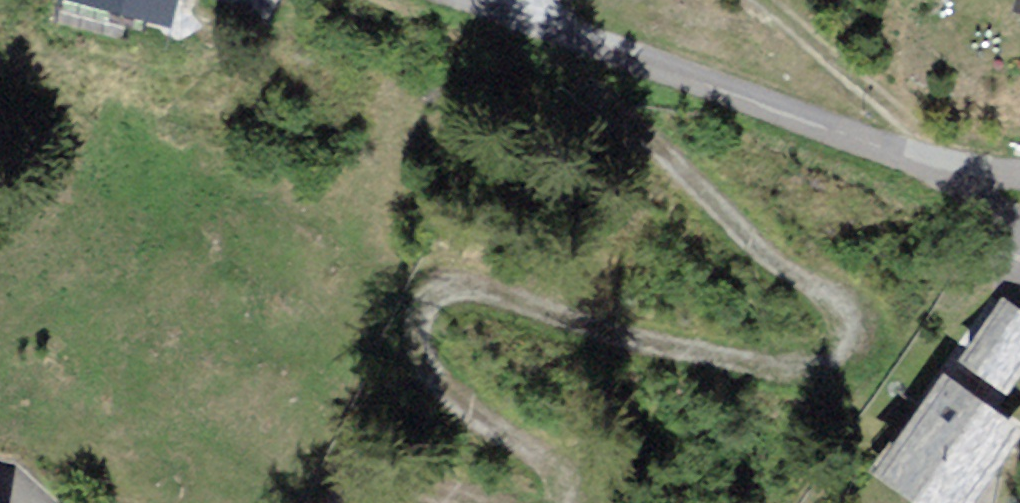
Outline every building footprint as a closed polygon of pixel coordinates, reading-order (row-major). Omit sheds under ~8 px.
[(177,0),(68,0),(171,26),(177,0)] [(1004,297),(957,357),(1003,394),(1019,372),(1019,309),(1004,297)] [(945,372),(882,464),(939,502),(976,502),(1019,438),(1019,423),(945,372)]
